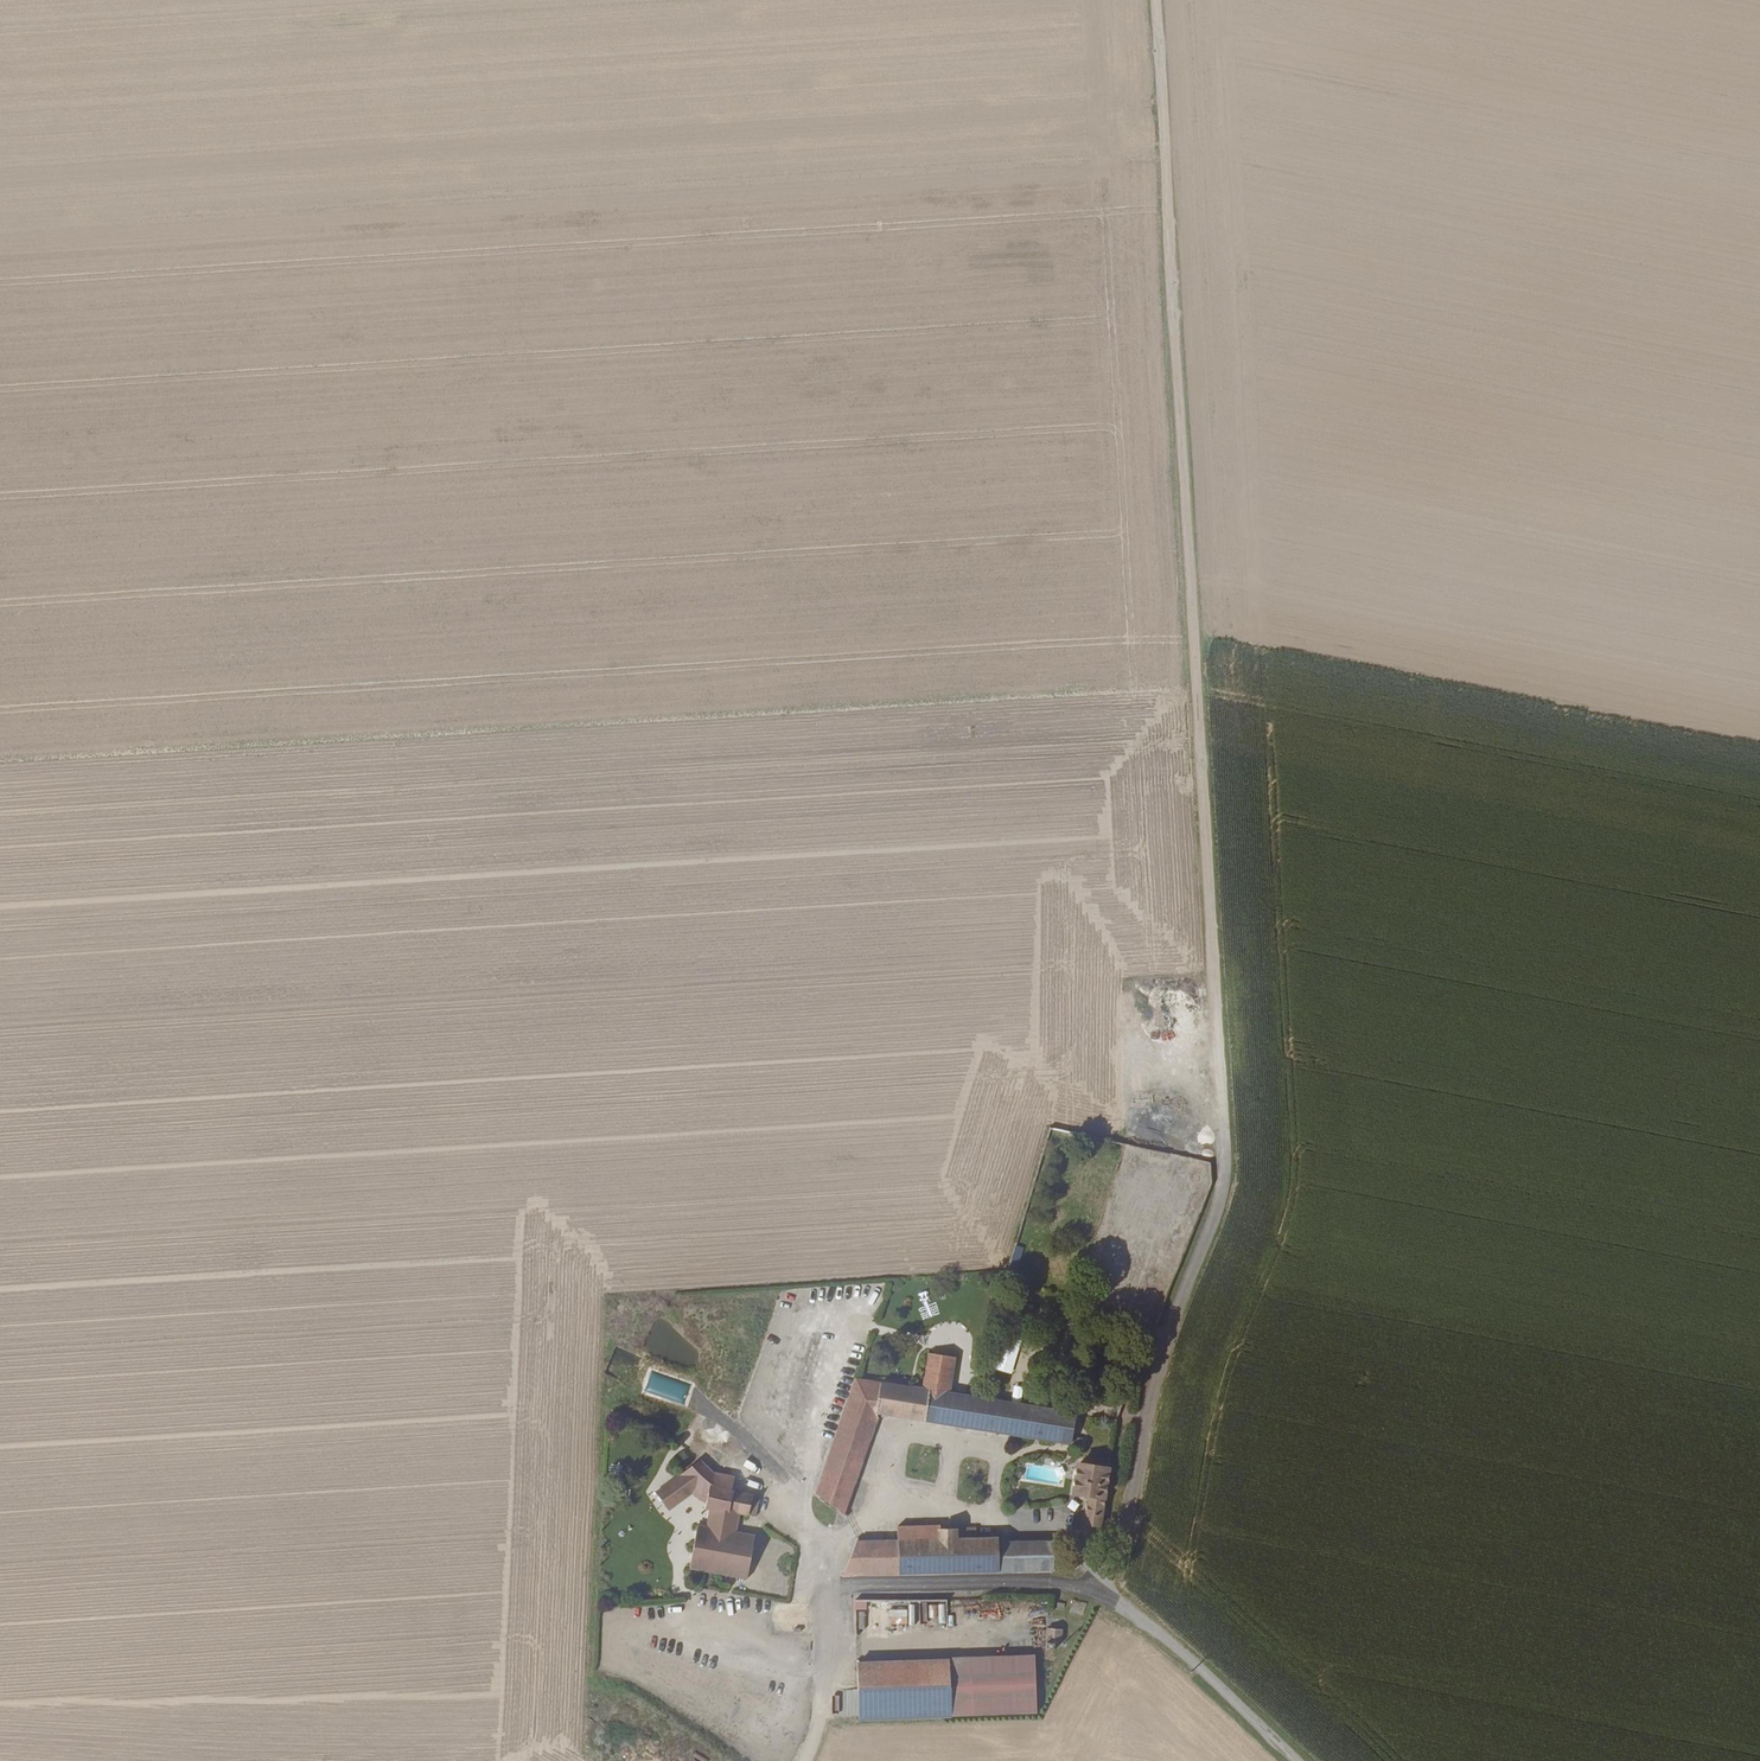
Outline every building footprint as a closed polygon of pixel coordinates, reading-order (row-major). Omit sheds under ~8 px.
[(1140,1083),(1140,1091),(1159,1089),(1158,1082),(1140,1083)] [(995,1369),(1014,1373),(1024,1335),(1004,1330),(995,1369)] [(939,1389),(932,1424),(1009,1439),(1011,1439),(1018,1405),(977,1396),(956,1391),(964,1354),(938,1349),(930,1387),(939,1389)] [(857,1371),(820,1492),(860,1511),(872,1484),(866,1480),(885,1415),(932,1424),(939,1389),(930,1387),(857,1371)] [(1018,1405),(1011,1439),(1067,1450),(1076,1451),(1082,1418),(1018,1405)] [(704,1481),(711,1473),(702,1461),(656,1493),(669,1510),(690,1494),(706,1503),(707,1497),(699,1492),(702,1488),(704,1481)] [(747,1579),(755,1535),(736,1532),(739,1513),(756,1517),(760,1497),(734,1491),(735,1477),(714,1476),(714,1477),(711,1473),(704,1481),(702,1488),(699,1492),(707,1497),(706,1503),(705,1510),(710,1510),(707,1527),(697,1525),(689,1569),(747,1579)] [(1087,1477),(1085,1504),(1096,1506),(1099,1508),(1096,1533),(1103,1534),(1101,1552),(1102,1555),(1108,1556),(1115,1480),(1087,1477)] [(1003,1577),(1002,1542),(998,1542),(999,1537),(993,1536),(992,1528),(948,1531),(947,1521),(907,1522),(904,1535),(895,1577),(1003,1577)] [(895,1577),(904,1535),(851,1539),(843,1578),(857,1578),(895,1577)] [(1068,1577),(1066,1541),(1002,1542),(1003,1577),(1068,1577)] [(854,1609),(868,1609),(869,1600),(855,1599),(854,1609)] [(929,1623),(947,1623),(946,1603),(929,1604),(929,1623)] [(907,1617),(906,1608),(891,1611),(892,1619),(907,1617)] [(1047,1628),(1045,1651),(1054,1652),(1055,1644),(1063,1645),(1062,1630),(1047,1628)] [(1042,1678),(1041,1659),(979,1660),(979,1677),(1042,1678)] [(979,1677),(979,1660),(958,1660),(957,1661),(956,1676),(979,1677)] [(867,1663),(865,1722),(956,1722),(956,1676),(957,1661),(867,1663)] [(980,1722),(979,1677),(956,1676),(956,1722),(980,1722)] [(1042,1721),(1042,1678),(979,1677),(980,1722),(1042,1721)]
